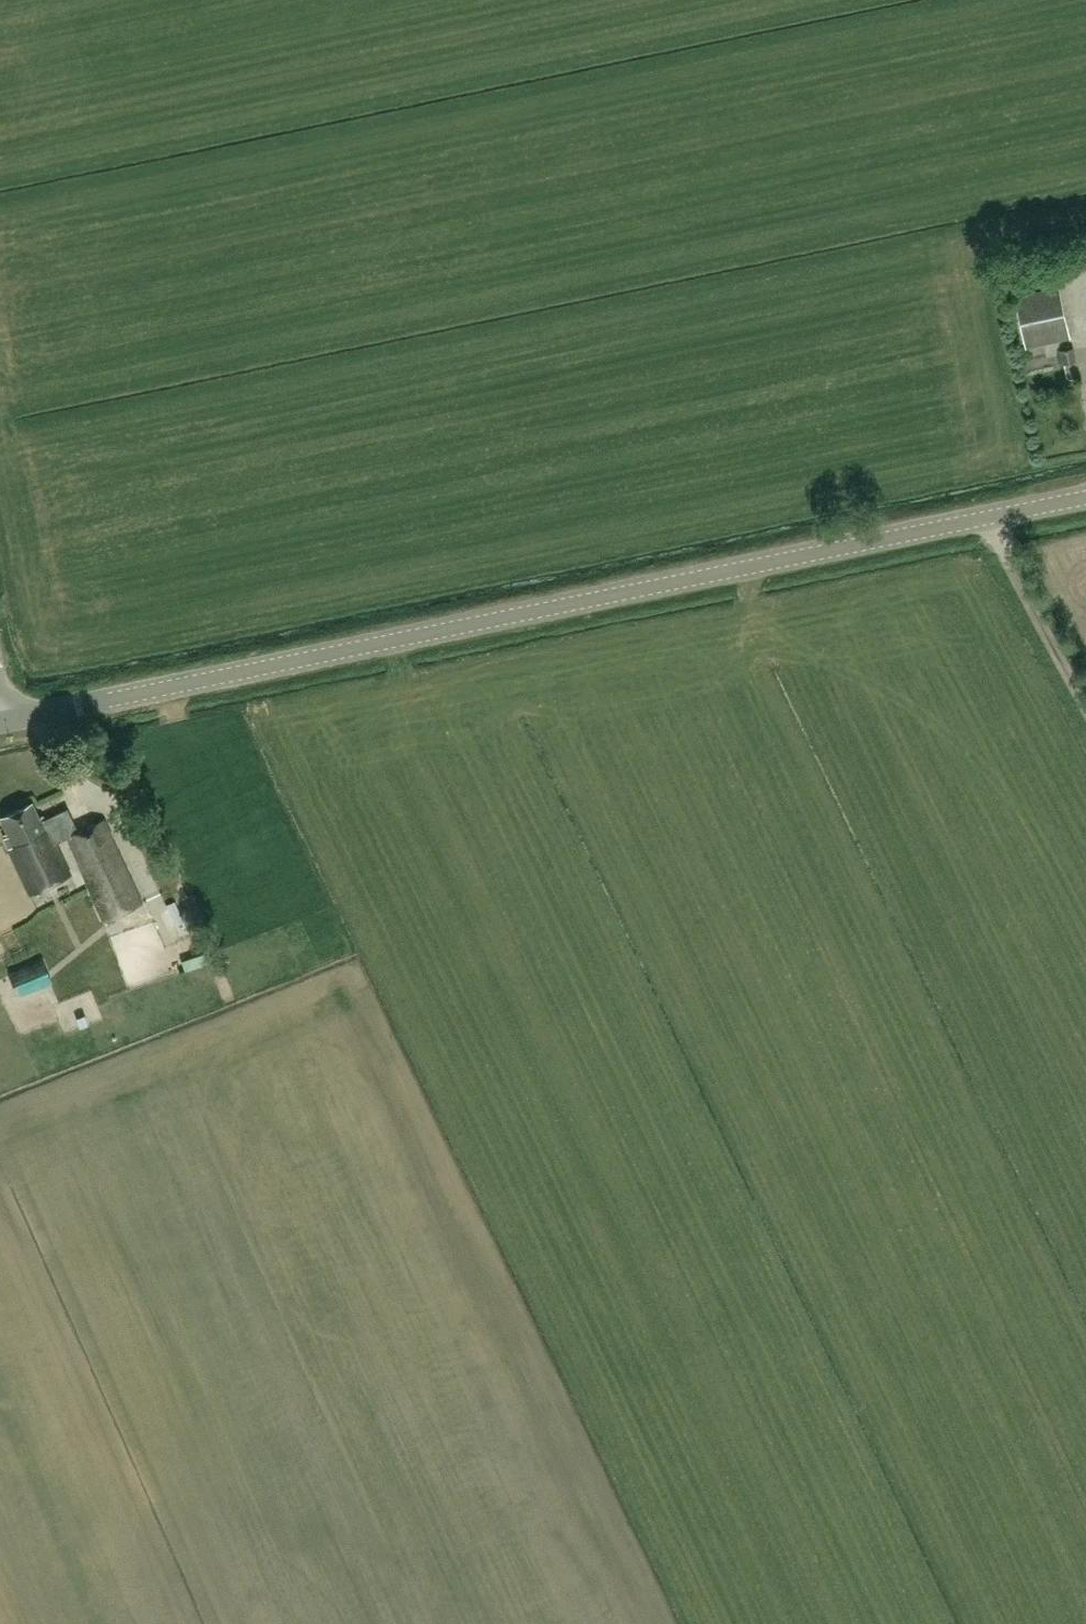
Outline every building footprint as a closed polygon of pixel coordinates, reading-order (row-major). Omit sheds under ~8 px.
[(1071,338),(1061,288),(1017,297),(1027,348),(1071,338)] [(1074,350),(1062,352),(1064,364),(1076,362),(1074,350)] [(33,802),(1,816),(8,833),(5,834),(31,892),(70,874),(56,842),(67,837),(105,919),(142,902),(103,818),(77,830),(68,809),(46,819),(44,815),(40,816),(33,802)] [(50,981),(41,959),(8,973),(18,995),(50,981)]
